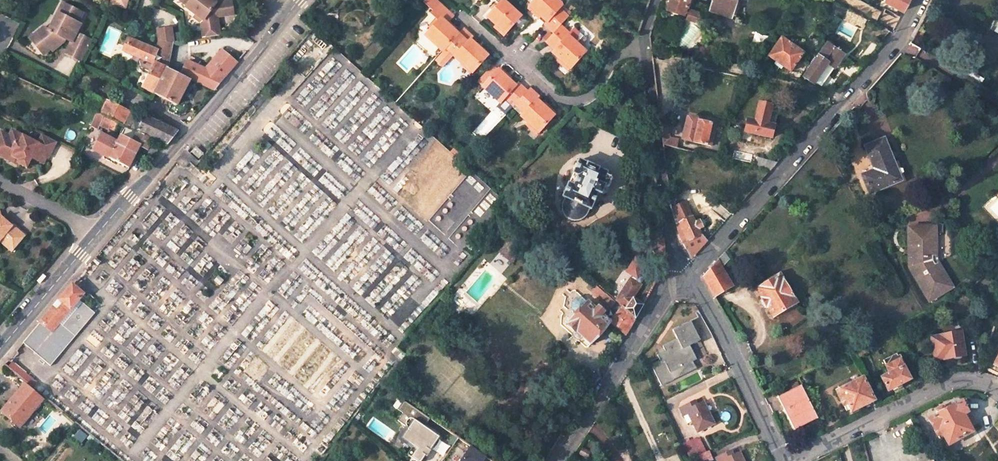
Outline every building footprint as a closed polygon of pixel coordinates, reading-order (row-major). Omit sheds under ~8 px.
[(122,0),(117,0),(117,1),(114,0),(112,5),(126,9),(129,2),(122,0)] [(188,6),(186,7),(196,14),(204,19),(202,22),(204,38),(220,35),(217,16),(215,4),(216,3),(213,0),(179,0),(188,6)] [(503,0),(488,17),(497,25),(506,33),(521,16),(503,0)] [(562,26),(570,17),(561,9),(563,6),(557,0),(537,0),(531,6),(542,17),(548,23),(545,25),(555,34),(562,26)] [(665,8),(678,13),(680,8),(682,8),(685,0),(668,0),(665,8)] [(707,11),(721,16),(723,10),(730,12),(734,1),(734,0),(711,0),(707,11)] [(740,0),(739,0),(734,0),(734,1),(730,12),(723,10),(721,16),(734,20),(740,0)] [(904,8),(908,0),(887,0),(904,8)] [(231,1),(216,3),(215,4),(217,16),(233,14),(231,1)] [(76,38),(82,24),(80,23),(85,13),(65,3),(51,30),(45,28),(37,36),(42,43),(39,46),(46,54),(53,48),(56,42),(61,44),(65,43),(66,39),(72,42),(67,53),(82,61),(90,44),(76,38)] [(439,21),(432,29),(426,36),(443,51),(449,45),(459,34),(448,24),(452,20),(455,17),(440,3),(431,13),(437,19),(439,21)] [(542,17),(531,6),(528,9),(539,19),(542,17)] [(866,17),(846,7),(840,16),(854,23),(855,21),(861,25),(866,17)] [(437,19),(429,27),(432,29),(439,21),(437,19)] [(496,27),(504,35),(506,33),(497,25),(496,27)] [(554,53),(560,58),(571,68),(586,52),(570,37),(572,35),(562,26),(555,34),(547,42),(557,51),(554,53)] [(917,26),(913,35),(919,38),(924,29),(917,26)] [(173,28),(159,30),(161,42),(175,42),(173,28)] [(463,30),(459,34),(449,45),(459,54),(455,58),(462,64),(473,74),(488,57),(477,48),(471,41),(473,39),(468,35),(463,30)] [(768,39),(756,31),(750,39),(762,47),(768,39)] [(782,67),(789,71),(801,54),(779,38),(767,56),(775,61),(772,65),(780,70),(782,67)] [(175,42),(161,42),(159,47),(162,48),(161,52),(158,50),(130,39),(125,51),(135,56),(141,52),(142,57),(142,59),(141,61),(142,68),(151,73),(143,89),(156,95),(169,71),(170,72),(175,42)] [(825,44),(803,77),(813,84),(815,82),(828,64),(836,70),(845,57),(825,44)] [(477,48),(488,57),(489,55),(479,46),(477,48)] [(222,83),(238,63),(223,50),(206,70),(187,60),(182,76),(216,90),(222,83)] [(571,68),(560,58),(558,61),(569,71),(571,68)] [(462,64),(460,67),(471,76),(473,74),(462,64)] [(621,69),(625,75),(631,70),(627,64),(621,69)] [(828,64),(815,82),(823,88),(836,70),(828,64)] [(505,71),(501,67),(499,70),(509,80),(512,77),(505,71)] [(514,105),(527,92),(517,83),(515,85),(509,80),(499,70),(483,87),(500,103),(503,99),(512,107),(514,105)] [(170,72),(169,71),(156,95),(174,104),(169,113),(181,118),(186,118),(190,111),(178,106),(183,96),(184,97),(186,92),(190,94),(194,85),(190,83),(191,82),(170,72)] [(613,92),(630,100),(635,89),(618,81),(613,92)] [(531,91),(529,89),(527,92),(514,105),(524,114),(521,117),(527,123),(538,132),(553,116),(542,106),(537,101),(539,98),(531,91)] [(83,106),(167,145),(178,132),(148,118),(143,120),(129,114),(130,112),(89,94),(83,106)] [(85,118),(89,110),(70,101),(66,109),(85,118)] [(767,123),(771,105),(758,103),(754,121),(747,119),(744,131),(770,138),(773,125),(767,123)] [(555,114),(544,104),(542,106),(553,116),(555,114)] [(102,126),(106,118),(97,114),(93,122),(102,126)] [(711,145),(716,124),(698,120),(696,117),(690,116),(686,118),(682,139),(711,145)] [(114,132),(118,124),(106,118),(102,126),(114,132)] [(668,122),(659,123),(662,144),(675,147),(677,139),(669,137),(668,122)] [(524,125),(535,135),(538,132),(527,123),(524,125)] [(13,131),(9,138),(1,133),(0,135),(0,158),(5,161),(14,157),(21,161),(19,165),(27,169),(32,159),(43,164),(46,157),(48,159),(57,142),(43,134),(37,145),(13,131)] [(121,135),(118,143),(117,145),(136,154),(140,146),(147,150),(152,139),(137,132),(132,141),(121,135)] [(136,154),(117,145),(118,143),(102,135),(95,148),(97,152),(129,167),(136,154)] [(901,183),(894,166),(895,166),(885,142),(867,150),(877,173),(864,178),(871,195),(901,183)] [(200,161),(185,150),(176,161),(185,169),(190,163),(195,168),(200,161)] [(769,170),(777,161),(758,156),(755,167),(769,170)] [(580,161),(563,198),(565,199),(563,206),(562,207),(562,211),(563,215),(566,219),(569,221),(571,222),(576,223),(579,222),(583,219),(584,218),(586,216),(589,210),(591,211),(598,195),(601,196),(605,188),(606,189),(609,189),(612,182),(612,179),(606,176),(607,174),(580,161)] [(684,202),(671,208),(682,244),(701,234),(697,228),(702,226),(699,219),(694,222),(692,216),(691,217),(684,202)] [(516,211),(511,217),(530,234),(535,228),(516,211)] [(25,235),(11,224),(1,216),(0,216),(0,241),(12,250),(25,235)] [(930,299),(937,295),(938,296),(943,293),(943,292),(951,286),(938,264),(934,265),(931,261),(931,256),(934,255),(935,230),(911,229),(911,266),(930,299)] [(682,244),(691,258),(706,241),(701,234),(682,244)] [(522,248),(510,238),(500,251),(511,261),(522,248)] [(555,246),(549,253),(569,272),(575,265),(555,246)] [(728,261),(722,254),(716,260),(721,268),(728,261)] [(634,298),(642,285),(646,279),(646,274),(643,272),(648,264),(638,258),(629,271),(635,276),(633,279),(632,278),(617,302),(623,308),(636,320),(644,305),(634,298)] [(731,283),(721,268),(716,260),(702,276),(714,296),(731,283)] [(757,292),(777,319),(798,303),(779,276),(757,292)] [(74,282),(60,300),(71,310),(80,300),(86,293),(74,282)] [(616,305),(595,286),(590,292),(611,311),(616,305)] [(611,323),(610,322),(607,319),(602,315),(604,313),(598,307),(595,309),(587,302),(581,297),(576,299),(572,302),(571,308),(574,311),(575,310),(578,312),(576,314),(573,312),(567,319),(569,321),(567,324),(590,345),(611,323)] [(95,313),(80,300),(71,310),(53,332),(36,352),(51,365),(95,313)] [(41,322),(53,332),(71,310),(60,300),(41,322)] [(623,308),(610,322),(611,323),(619,330),(614,335),(622,342),(631,328),(636,320),(623,308)] [(24,342),(36,352),(53,332),(41,322),(24,342)] [(701,341),(691,322),(673,330),(678,339),(663,346),(665,351),(657,355),(660,360),(651,365),(661,386),(674,380),(670,373),(693,362),(697,360),(690,346),(701,341)] [(965,357),(962,334),(933,338),(936,361),(965,357)] [(863,343),(853,348),(858,358),(869,353),(863,343)] [(890,374),(883,378),(889,391),(911,380),(898,353),(885,360),(888,365),(887,366),(890,374)] [(6,364),(34,387),(38,382),(12,361),(8,360),(6,364)] [(670,373),(674,380),(696,369),(693,362),(670,373)] [(391,385),(395,383),(388,378),(379,384),(386,389),(391,385)] [(874,400),(864,378),(839,390),(844,401),(846,400),(852,411),(874,400)] [(35,407),(39,402),(42,399),(24,383),(1,411),(19,427),(35,407)] [(391,385),(386,389),(395,395),(398,390),(391,385)] [(815,417),(801,388),(780,397),(794,427),(815,417)] [(416,460),(422,460),(426,456),(428,457),(432,451),(431,450),(440,437),(425,427),(430,419),(404,401),(398,410),(403,414),(398,421),(408,428),(401,439),(413,447),(408,455),(411,457),(411,458),(416,460)] [(941,428),(944,434),(950,446),(974,434),(970,427),(965,416),(969,414),(964,403),(931,420),(936,431),(941,428)] [(686,422),(691,420),(699,438),(715,431),(705,408),(698,411),(696,408),(682,414),(686,422)] [(969,414),(965,416),(970,427),(975,425),(969,414)] [(944,434),(941,428),(936,431),(939,437),(944,434)] [(683,445),(688,458),(699,453),(693,440),(683,445)] [(486,458),(472,448),(462,460),(484,460),(486,458)] [(713,460),(708,451),(695,457),(697,460),(712,460),(713,460)] [(739,451),(732,454),(731,451),(716,457),(717,460),(744,460),(739,451)]
